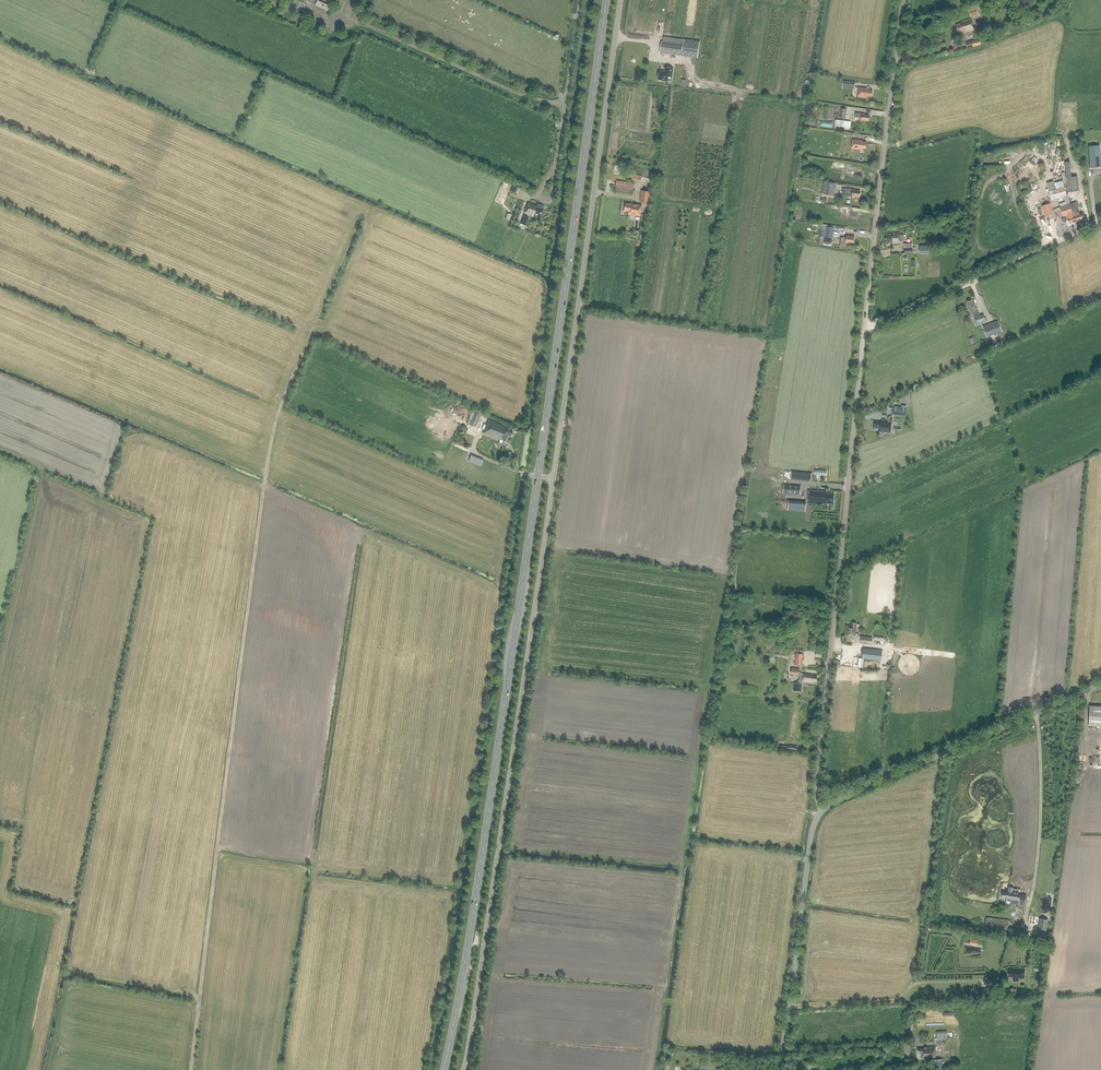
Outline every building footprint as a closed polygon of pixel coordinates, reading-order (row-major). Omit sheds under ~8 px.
[(315,5),(327,10),(329,6),(317,0),(315,5)] [(962,22),(960,22),(961,23),(955,25),(958,32),(963,31),(963,32),(974,29),(971,19),(961,21),(962,22)] [(965,42),(967,48),(981,45),(979,39),(965,42)] [(681,56),(683,45),(661,42),(660,53),(681,56)] [(658,80),(668,81),(668,77),(672,77),(673,68),(665,67),(664,71),(659,71),(658,80)] [(872,96),(872,91),(868,90),(868,88),(859,87),(858,97),(867,98),(867,96),(872,96)] [(861,120),(869,121),(869,115),(864,115),(864,114),(855,113),(855,117),(861,118),(861,120)] [(851,121),(835,120),(834,130),(843,131),(844,126),(850,127),(851,121)] [(862,142),(862,140),(852,139),(851,148),(860,149),(860,148),(865,148),(866,143),(862,142)] [(1090,168),(1100,167),(1100,155),(1100,145),(1089,146),(1090,168)] [(1075,192),(1079,191),(1078,176),(1071,177),(1070,162),(1065,162),(1068,192),(1069,192),(1075,192)] [(851,171),(850,179),(861,180),(862,177),(862,173),(851,171)] [(633,190),(634,183),(617,181),(616,187),(633,190)] [(834,196),(836,183),(823,181),(821,194),(834,196)] [(1056,189),(1054,181),(1047,183),(1049,191),(1056,189)] [(799,183),(798,190),(811,193),(812,186),(799,183)] [(509,192),(517,195),(520,187),(512,185),(509,192)] [(1054,199),(1067,195),(1064,187),(1052,190),(1054,199)] [(859,197),(860,191),(855,190),(843,188),(843,192),(845,193),(845,196),(852,196),(859,197)] [(650,191),(641,190),(640,202),(649,203),(650,191)] [(1077,202),(1070,204),(1071,209),(1075,222),(1075,221),(1081,219),(1082,219),(1085,218),(1084,218),(1083,213),(1079,214),(1078,211),(1079,211),(1078,206),(1079,206),(1077,202)] [(524,215),(521,224),(525,225),(528,215),(533,217),(534,215),(540,217),(543,210),(542,209),(543,206),(538,204),(537,206),(528,203),(524,213),(527,215),(527,216),(524,215)] [(630,204),(626,204),(625,211),(629,211),(629,214),(640,216),(642,205),(630,203),(630,204)] [(1050,203),(1042,206),(1045,216),(1053,214),(1050,203)] [(1069,224),(1075,222),(1071,209),(1070,204),(1069,204),(1060,207),(1063,216),(1066,215),(1069,224)] [(846,212),(845,220),(856,221),(857,217),(857,214),(846,212)] [(821,229),(820,237),(825,237),(833,238),(834,227),(826,226),(826,230),(821,229)] [(900,232),(892,233),(892,234),(885,234),(886,243),(892,243),(893,244),(900,244),(900,242),(904,242),(903,235),(900,235),(900,232)] [(846,243),(854,244),(855,236),(846,235),(846,238),(841,237),(840,246),(845,246),(846,243)] [(919,253),(928,253),(927,245),(919,245),(919,253)] [(974,318),(976,323),(985,320),(983,314),(979,316),(978,311),(977,312),(974,303),(973,304),(971,300),(967,302),(967,304),(966,304),(970,314),(973,313),(974,318)] [(1002,330),(998,321),(983,327),(986,336),(1002,330)] [(906,407),(893,406),(892,415),(905,416),(906,407)] [(469,417),(468,416),(466,419),(468,420),(468,421),(467,424),(467,425),(475,428),(477,424),(481,413),(472,409),(469,417)] [(506,428),(507,427),(489,420),(487,424),(486,424),(486,425),(484,424),(482,429),(484,430),(482,434),(500,441),(500,440),(505,441),(508,435),(510,436),(512,431),(506,428)] [(876,429),(880,429),(879,431),(890,433),(891,422),(881,421),(880,422),(874,422),(874,427),(876,427),(876,429)] [(479,466),(482,459),(470,454),(467,460),(479,466)] [(784,484),(783,493),(800,494),(801,486),(784,484)] [(825,503),(833,504),(834,494),(826,493),(826,492),(809,490),(808,503),(825,505),(825,503)] [(787,500),(787,510),(805,511),(805,501),(787,500)] [(872,644),(872,638),(861,636),(861,638),(858,634),(855,634),(856,623),(852,623),(851,626),(846,626),(845,636),(851,636),(851,638),(855,639),(858,642),(872,644)] [(882,650),(863,648),(862,658),(881,660),(882,650)] [(802,665),(803,654),(796,653),(795,664),(802,665)] [(798,683),(795,682),(794,691),(801,691),(802,681),(814,682),(814,681),(817,681),(817,676),(811,676),(812,674),(802,673),(801,672),(799,672),(799,669),(792,668),(792,674),(799,675),(800,675),(799,680),(798,681),(798,683)] [(1090,706),(1089,725),(1100,726),(1100,706),(1090,706)] [(1006,898),(1006,899),(1019,900),(1020,900),(1026,900),(1026,895),(1022,895),(1020,895),(1020,892),(1017,891),(1017,889),(1013,888),(1013,887),(1008,887),(1008,891),(1007,891),(1007,892),(1002,891),(1002,897),(1006,898)] [(1022,924),(1023,905),(1012,904),(1011,924),(1022,924)] [(985,929),(1007,931),(1009,920),(986,917),(985,929)] [(1040,918),(1039,926),(1043,927),(1043,930),(1043,934),(1045,935),(1048,920),(1040,918)] [(1018,981),(1018,978),(1024,978),(1024,968),(1013,968),(1013,970),(1009,969),(1008,976),(1013,976),(1013,981),(1018,981)] [(927,1048),(918,1049),(918,1053),(921,1053),(922,1059),(926,1059),(926,1058),(936,1058),(935,1046),(927,1047),(927,1048)] [(934,1060),(934,1069),(943,1069),(942,1059),(934,1060)]
